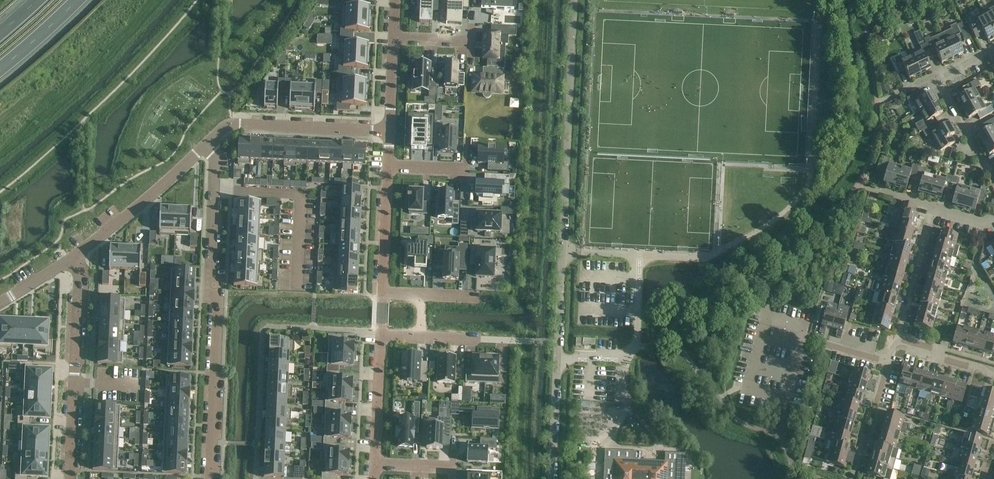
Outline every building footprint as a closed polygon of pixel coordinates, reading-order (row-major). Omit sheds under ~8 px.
[(370,7),(370,6),(354,6),(355,0),(342,0),(341,6),(342,6),(341,18),(371,19),(371,12),(370,12),(370,7)] [(433,0),(418,0),(418,10),(420,10),(419,17),(419,23),(432,23),(432,12),(433,0)] [(447,3),(445,3),(445,13),(446,13),(446,23),(461,24),(462,9),(469,9),(469,0),(447,0),(447,3)] [(471,7),(481,7),(481,9),(514,11),(514,9),(516,9),(516,0),(472,0),(471,7)] [(983,13),(985,18),(993,33),(993,7),(983,13)] [(913,17),(908,20),(910,26),(916,23),(913,17)] [(340,29),(340,36),(353,37),(353,31),(369,32),(369,31),(369,26),(370,26),(371,19),(341,18),(340,29)] [(985,18),(971,26),(967,18),(964,19),(969,27),(976,40),(984,35),(988,42),(993,38),(993,33),(985,18)] [(951,29),(941,34),(952,58),(963,53),(959,45),(971,39),(962,23),(957,25),(956,24),(950,27),(951,29)] [(488,59),(487,69),(497,69),(498,59),(499,36),(516,36),(516,28),(491,26),(491,32),(484,32),(483,43),(484,43),(484,47),(483,47),(483,58),(488,59)] [(952,58),(941,34),(930,39),(929,37),(923,40),(926,44),(932,58),(937,55),(941,64),(952,58)] [(340,43),(339,55),(342,55),(369,56),(369,49),(368,49),(368,44),(369,44),(353,43),(353,37),(340,36),(340,43)] [(932,58),(926,44),(920,47),(921,51),(911,56),(920,74),(930,69),(926,60),(932,58)] [(368,68),(367,68),(367,63),(369,63),(369,56),(342,55),(341,67),(339,66),(338,73),(351,74),(351,68),(368,69),(368,68)] [(920,74),(911,56),(902,60),(900,56),(893,59),(899,73),(905,70),(909,79),(920,74)] [(413,79),(413,80),(414,80),(414,90),(419,91),(428,91),(428,92),(429,92),(429,88),(436,88),(437,69),(430,69),(430,63),(426,63),(416,62),(415,62),(415,72),(414,72),(414,73),(414,79),(413,79)] [(463,86),(464,79),(464,75),(458,74),(458,65),(445,64),(445,71),(442,71),(442,79),(444,79),(444,85),(445,86),(445,88),(456,88),(456,86),(457,86),(463,86)] [(473,76),(472,93),(483,93),(483,95),(484,97),(486,98),(488,98),(490,97),(491,95),(491,93),(502,94),(503,77),(502,77),(502,69),(497,69),(487,69),(486,77),(473,76)] [(367,82),(367,81),(351,80),(351,74),(338,73),(338,80),(343,80),(343,92),(342,92),(367,93),(368,86),(366,86),(367,82)] [(260,100),(264,100),(264,108),(265,108),(265,107),(267,107),(267,109),(275,109),(275,108),(277,108),(278,92),(284,92),(285,79),(278,79),(278,84),(266,84),(266,83),(265,83),(265,91),(260,91),(260,100)] [(285,79),(284,92),(290,93),(289,109),(290,109),(295,109),(295,110),(302,110),(303,85),(291,85),(292,80),(285,79)] [(962,109),(980,99),(974,89),(980,86),(977,80),(962,88),(965,94),(956,98),(962,109)] [(321,94),(322,81),(315,81),(315,86),(303,85),(302,110),(309,111),(309,109),(314,110),(315,110),(315,94),(321,94)] [(888,83),(879,85),(882,94),(890,92),(888,83)] [(337,104),(337,111),(350,111),(350,105),(366,106),(366,105),(366,101),(367,101),(367,93),(342,92),(343,92),(338,91),(337,104)] [(919,113),(936,103),(930,92),(922,97),(919,92),(906,99),(909,105),(913,103),(919,113)] [(901,97),(893,100),(897,107),(904,104),(901,97)] [(962,109),(968,119),(976,114),(979,120),(993,111),(991,106),(985,109),(980,99),(962,109)] [(919,133),(922,132),(937,123),(934,118),(942,113),(936,103),(919,113),(923,120),(914,125),(919,133)] [(427,145),(432,145),(433,116),(410,115),(408,144),(412,144),(412,150),(426,151),(427,145)] [(992,120),(982,125),(985,130),(977,135),(983,145),(993,139),(993,118),(992,120)] [(435,123),(434,145),(440,145),(440,151),(456,152),(457,129),(442,129),(443,123),(435,123)] [(937,123),(922,132),(925,137),(931,134),(940,151),(954,143),(950,136),(954,135),(948,124),(940,128),(937,123)] [(983,145),(989,156),(993,153),(993,139),(983,145)] [(250,165),(251,141),(239,140),(238,164),(250,165)] [(261,161),(262,141),(251,141),(250,165),(250,160),(261,161)] [(273,161),(274,142),(262,141),(261,161),(273,161)] [(284,162),(284,166),(285,142),(274,142),(273,161),(284,162)] [(296,167),(297,143),(285,142),(284,166),(296,167)] [(307,165),(308,143),(297,143),(296,167),(296,165),(307,165)] [(319,163),(319,144),(308,143),(307,165),(308,165),(308,163),(319,163)] [(330,164),(331,144),(319,144),(319,163),(330,164)] [(341,164),(342,145),(331,144),(330,164),(341,164)] [(353,165),(354,145),(342,145),(341,164),(353,165)] [(365,165),(366,146),(354,145),(353,165),(365,165)] [(508,172),(509,163),(503,163),(503,148),(495,147),(488,146),(488,147),(479,147),(478,163),(488,163),(487,171),(508,172)] [(894,186),(900,167),(889,164),(890,160),(884,158),(880,172),(885,174),(883,183),(894,186)] [(900,167),(894,186),(906,189),(908,180),(914,182),(918,168),(912,166),(911,170),(900,167)] [(918,168),(914,182),(920,184),(918,193),(929,196),(934,177),(923,174),(925,169),(918,168)] [(500,184),(509,184),(509,176),(489,175),(488,182),(477,182),(476,196),(483,196),(482,203),(493,203),(493,197),(500,197),(500,184)] [(934,177),(929,196),(941,199),(943,190),(949,192),(953,177),(947,176),(945,180),(934,177)] [(963,208),(969,188),(958,185),(959,179),(953,177),(949,192),(955,193),(952,204),(963,208)] [(969,188),(963,208),(975,211),(977,202),(983,203),(987,189),(981,187),(979,191),(969,188)] [(362,189),(342,188),(342,200),(361,201),(362,189)] [(422,203),(423,191),(410,190),(410,196),(408,196),(407,205),(409,205),(409,214),(428,215),(429,203),(422,203)] [(453,192),(438,191),(437,218),(458,219),(459,205),(453,205),(453,192)] [(254,199),(244,199),(244,201),(237,201),(237,202),(238,202),(237,214),(260,215),(260,203),(261,203),(261,202),(254,202),(254,199)] [(361,201),(342,200),(341,211),(361,212),(361,201)] [(897,221),(915,226),(918,215),(913,213),(915,206),(903,203),(897,221)] [(175,236),(176,205),(167,205),(167,207),(161,207),(161,206),(160,206),(159,235),(175,236)] [(185,206),(176,205),(175,236),(190,236),(192,208),(191,208),(185,208),(185,206)] [(341,222),(336,222),(360,223),(361,212),(341,211),(341,222)] [(237,218),(236,226),(259,227),(260,215),(237,214),(237,218)] [(477,221),(476,232),(500,233),(500,225),(501,215),(500,215),(485,214),(477,214),(477,221)] [(912,236),(915,226),(897,221),(892,219),(891,223),(896,225),(895,231),(912,236)] [(469,222),(461,221),(461,236),(469,236),(469,222)] [(360,223),(336,222),(335,234),(360,235),(360,223)] [(236,233),(237,233),(236,238),(259,239),(259,227),(236,226),(236,233)] [(938,241),(955,246),(958,235),(941,230),(938,241)] [(909,246),(912,236),(895,231),(893,237),(887,236),(886,241),(894,243),(894,242),(909,246)] [(360,235),(335,234),(335,245),(359,246),(360,235)] [(236,250),(258,251),(258,250),(259,239),(236,238),(236,250)] [(938,241),(935,251),(952,256),(956,257),(959,247),(955,246),(938,241)] [(894,242),(894,243),(891,252),(908,257),(907,260),(912,261),(914,256),(909,255),(911,247),(909,246),(894,242)] [(864,245),(855,243),(852,253),(862,255),(864,245)] [(125,270),(126,244),(117,244),(117,246),(111,245),(110,245),(109,270),(110,270),(110,269),(125,270)] [(135,245),(126,244),(125,270),(139,270),(139,271),(140,271),(142,246),(141,246),(141,247),(135,247),(135,245)] [(407,248),(407,260),(415,260),(414,268),(426,269),(426,261),(432,261),(432,249),(427,249),(427,244),(415,244),(415,248),(407,248)] [(339,256),(334,256),(334,257),(359,258),(359,246),(335,245),(335,246),(340,246),(339,256)] [(443,279),(449,280),(457,280),(458,271),(458,266),(466,266),(467,245),(458,245),(458,256),(450,256),(444,255),(444,263),(443,279)] [(476,277),(493,277),(494,250),(477,250),(477,247),(471,246),(470,263),(476,263),(476,277)] [(263,250),(258,250),(258,251),(236,250),(236,254),(235,254),(235,262),(260,263),(263,263),(263,250)] [(949,267),(952,256),(935,251),(932,262),(949,267)] [(891,252),(888,263),(905,268),(907,260),(908,257),(891,252)] [(359,258),(334,257),(334,268),(358,269),(359,258)] [(963,268),(970,270),(972,262),(965,260),(963,268)] [(234,269),(235,269),(235,274),(257,275),(260,275),(260,263),(235,262),(234,269)] [(946,277),(949,267),(932,262),(929,272),(946,277)] [(888,263),(885,273),(902,278),(902,281),(906,282),(908,277),(903,276),(905,268),(888,263)] [(358,269),(334,268),(333,279),(358,280),(358,269)] [(196,277),(196,270),(171,269),(171,281),(194,282),(195,277),(196,277)] [(943,287),(946,277),(929,272),(926,283),(943,287)] [(885,273),(882,284),(899,289),(902,281),(902,278),(885,273)] [(234,286),(240,287),(240,289),(250,289),(250,287),(257,287),(257,286),(257,275),(235,274),(234,285),(234,286)] [(333,291),(357,292),(358,280),(333,279),(333,291)] [(194,286),(194,282),(171,281),(170,291),(195,292),(195,286),(194,286)] [(871,292),(879,294),(896,299),(896,302),(901,303),(902,298),(897,297),(899,289),(882,284),(874,282),(871,292)] [(831,293),(833,285),(824,283),(822,291),(831,293)] [(940,298),(943,287),(926,283),(923,293),(940,298)] [(193,303),(194,299),(195,299),(195,292),(170,291),(170,302),(193,303)] [(937,308),(940,298),(923,293),(920,303),(937,308)] [(879,294),(876,305),(894,310),(896,302),(896,299),(879,294)] [(101,298),(100,305),(101,305),(101,309),(125,310),(125,299),(102,298),(101,298)] [(193,313),(193,303),(170,302),(169,312),(193,313)] [(934,319),(937,308),(920,303),(917,314),(934,319)] [(876,305),(873,315),(891,320),(890,322),(895,324),(896,319),(891,317),(894,310),(876,305)] [(818,306),(813,323),(821,325),(826,309),(818,306)] [(826,309),(821,325),(832,329),(837,311),(826,308),(826,309)] [(100,314),(100,320),(124,321),(125,310),(101,309),(101,314),(100,314)] [(837,311),(832,329),(843,332),(848,314),(837,311)] [(193,324),(193,313),(169,312),(169,313),(174,313),(174,322),(169,322),(193,324)] [(934,319),(917,314),(914,325),(931,330),(934,319)] [(873,315),(870,326),(888,331),(890,322),(891,320),(873,315)] [(0,351),(0,349),(12,349),(12,344),(13,321),(1,320),(2,320),(1,320),(0,333),(0,351)] [(100,320),(100,321),(101,321),(100,330),(119,331),(119,322),(124,322),(124,321),(100,320)] [(13,321),(12,344),(23,345),(24,321),(13,321)] [(24,321),(23,345),(34,345),(35,322),(24,321)] [(34,345),(34,350),(40,350),(45,351),(45,353),(52,354),(53,340),(52,340),(52,341),(47,341),(47,322),(46,322),(35,322),(34,345)] [(192,334),(193,324),(169,322),(168,333),(192,334)] [(963,346),(968,329),(957,326),(952,343),(963,346)] [(978,332),(968,329),(963,346),(973,349),(978,332)] [(99,335),(99,341),(123,342),(124,331),(119,331),(100,330),(100,335),(99,335)] [(973,349),(984,352),(989,335),(978,332),(973,349)] [(193,338),(192,338),(192,334),(168,333),(168,343),(193,345),(193,338)] [(341,336),(328,335),(328,342),(329,342),(328,353),(356,355),(356,349),(354,349),(354,343),(341,342),(341,336)] [(993,355),(993,336),(989,335),(984,352),(993,355)] [(269,351),(294,353),(294,341),(270,340),(269,351)] [(99,341),(98,348),(99,348),(99,352),(120,353),(121,343),(123,343),(123,342),(99,341)] [(192,351),(193,345),(168,343),(167,354),(191,355),(191,351),(192,351)] [(294,353),(269,351),(269,363),(288,364),(289,353),(294,353)] [(98,356),(98,363),(122,364),(123,353),(120,353),(99,352),(99,357),(98,356)] [(356,361),(356,355),(328,353),(328,365),(327,365),(327,372),(339,372),(340,366),(353,367),(353,361),(356,361)] [(402,353),(401,366),(402,366),(401,372),(407,373),(407,381),(419,382),(427,382),(427,368),(421,368),(421,363),(421,354),(420,354),(402,354),(402,353)] [(192,360),(191,360),(191,355),(167,354),(167,366),(192,367),(192,360)] [(485,383),(486,357),(484,357),(484,355),(477,354),(477,357),(473,357),(472,370),(466,370),(465,382),(485,383)] [(456,356),(438,355),(437,383),(454,383),(456,356)] [(500,384),(501,368),(498,368),(499,358),(494,357),(494,355),(488,355),(488,357),(486,357),(485,383),(500,384)] [(909,388),(914,371),(906,369),(908,364),(903,362),(901,367),(903,368),(899,385),(909,388)] [(268,374),(288,375),(288,364),(269,363),(268,374)] [(20,364),(20,370),(20,371),(23,371),(22,381),(22,383),(24,383),(50,385),(50,384),(51,372),(52,371),(33,371),(33,365),(34,365),(20,364)] [(920,391),(930,394),(935,377),(927,374),(928,370),(923,368),(922,373),(925,374),(920,391)] [(850,379),(867,384),(870,373),(853,369),(850,379)] [(922,373),(914,371),(909,388),(920,391),(925,374),(922,373)] [(352,385),(353,379),(339,378),(339,372),(327,372),(326,378),(327,378),(326,390),(354,391),(355,385),(352,385)] [(268,386),(292,387),(292,386),(287,386),(288,375),(268,374),(268,386)] [(941,397),(951,400),(956,382),(948,380),(949,375),(944,374),(943,379),(945,380),(941,397)] [(191,385),(191,378),(166,377),(166,388),(190,389),(190,385),(191,385)] [(930,394),(941,397),(945,380),(943,379),(935,377),(930,394)] [(864,395),(867,384),(850,379),(847,390),(864,395)] [(967,385),(956,382),(951,400),(962,403),(967,385)] [(24,390),(24,394),(50,395),(50,385),(24,383),(24,390)] [(267,397),(292,398),(292,387),(268,386),(267,397)] [(958,429),(970,432),(990,438),(991,432),(993,433),(993,429),(992,428),(993,427),(993,425),(993,426),(993,393),(982,390),(970,387),(958,429)] [(189,394),(190,389),(166,388),(165,399),(190,400),(190,394),(189,394)] [(458,395),(451,395),(451,402),(462,402),(463,392),(463,390),(458,389),(458,395)] [(351,403),(352,397),(354,397),(354,391),(326,390),(329,390),(328,402),(325,401),(325,408),(338,408),(338,402),(351,403)] [(847,390),(844,400),(859,404),(859,405),(861,406),(864,395),(847,390)] [(24,404),(23,404),(49,406),(50,395),(24,394),(24,404)] [(497,396),(497,404),(505,404),(505,396),(497,396)] [(267,409),(291,410),(291,409),(286,409),(287,399),(292,399),(292,398),(267,397),(267,409)] [(856,415),(859,405),(859,404),(844,400),(836,397),(835,402),(840,404),(839,410),(856,415)] [(190,406),(190,400),(165,399),(165,410),(189,411),(189,406),(190,406)] [(439,402),(439,408),(440,408),(447,408),(447,418),(450,419),(451,419),(451,415),(451,403),(439,402)] [(451,403),(451,415),(459,415),(459,413),(459,407),(460,403),(451,402),(451,403)] [(18,416),(17,423),(30,423),(31,417),(49,418),(49,417),(49,406),(23,404),(23,416),(18,416)] [(96,405),(95,412),(96,412),(96,416),(120,417),(120,406),(96,405)] [(351,421),(351,415),(337,415),(338,408),(325,408),(325,414),(325,426),(353,427),(353,421),(351,421)] [(472,418),(472,420),(472,428),(498,429),(499,409),(473,408),(473,413),(473,414),(472,418)] [(266,420),(291,421),(291,410),(267,409),(266,420)] [(188,421),(189,411),(165,410),(165,420),(188,421)] [(853,425),(856,415),(839,410),(837,416),(831,415),(830,419),(853,425)] [(904,417),(887,412),(884,423),(906,429),(908,425),(902,423),(904,417)] [(397,427),(396,439),(398,439),(398,443),(398,447),(413,448),(413,437),(413,434),(418,434),(419,415),(414,415),(413,419),(399,418),(399,427),(397,427)] [(95,421),(95,426),(120,428),(120,417),(96,416),(96,421),(95,421)] [(426,448),(426,449),(443,449),(442,449),(442,441),(442,437),(443,432),(448,433),(450,433),(450,427),(450,419),(447,418),(444,418),(437,418),(437,419),(437,425),(435,425),(429,425),(427,425),(428,425),(427,448),(426,448)] [(850,435),(853,425),(830,419),(829,423),(834,424),(833,431),(850,435)] [(188,431),(188,421),(165,420),(164,430),(188,431)] [(266,431),(285,432),(286,421),(291,422),(291,421),(266,420),(266,431)] [(17,423),(17,430),(25,430),(24,442),(48,443),(48,431),(49,431),(49,430),(46,430),(30,429),(30,423),(17,423)] [(884,423),(881,433),(898,438),(900,432),(905,433),(906,429),(884,423)] [(942,426),(935,425),(933,432),(940,434),(942,426)] [(95,426),(95,433),(95,437),(119,438),(120,428),(95,426)] [(350,439),(350,433),(352,433),(353,427),(325,426),(324,438),(324,437),(323,444),(336,444),(336,438),(350,439)] [(187,437),(188,431),(164,430),(164,440),(187,441),(187,437)] [(265,443),(285,444),(285,432),(266,431),(265,443)] [(847,446),(847,445),(850,435),(833,431),(831,437),(825,435),(811,432),(810,436),(816,438),(827,441),(832,442),(847,446)] [(962,445),(979,449),(982,439),(959,432),(958,437),(963,438),(962,445)] [(881,433),(878,443),(893,448),(898,450),(900,450),(902,446),(896,444),(898,438),(881,433)] [(816,438),(810,436),(808,445),(814,447),(816,438)] [(95,437),(95,447),(119,449),(119,438),(95,437)] [(468,447),(467,462),(488,464),(489,449),(496,449),(496,440),(481,439),(480,448),(468,447)] [(188,452),(188,446),(187,446),(187,441),(164,440),(163,451),(188,452)] [(827,441),(825,451),(829,452),(846,457),(849,446),(847,445),(847,446),(832,442),(827,441)] [(24,442),(24,452),(47,453),(48,443),(24,442)] [(873,453),(895,460),(898,450),(893,448),(878,443),(876,442),(873,453)] [(265,454),(284,455),(285,444),(265,443),(265,454)] [(349,457),(349,451),(336,451),(336,444),(323,444),(323,450),(326,450),(325,462),(351,463),(351,457),(349,457)] [(814,447),(808,445),(804,457),(811,459),(814,447)] [(976,460),(979,449),(962,445),(960,451),(954,449),(953,453),(976,460)] [(94,447),(94,454),(95,454),(94,458),(118,459),(119,449),(95,447),(94,447)] [(665,460),(665,462),(641,461),(641,452),(605,450),(604,464),(604,467),(603,478),(685,478),(686,454),(665,453),(665,460)] [(186,463),(186,458),(187,458),(188,452),(163,451),(163,462),(186,463)] [(18,463),(47,464),(47,454),(47,453),(24,452),(19,452),(18,463)] [(846,457),(829,452),(826,463),(843,468),(846,457)] [(873,453),(870,463),(893,470),(895,460),(873,453)] [(973,470),(976,460),(953,453),(952,458),(958,459),(956,465),(973,470)] [(264,466),(284,466),(284,455),(265,454),(264,466)] [(93,470),(118,471),(118,459),(94,458),(94,463),(93,463),(93,470)] [(187,474),(187,467),(186,467),(186,463),(163,462),(162,473),(187,474)] [(348,470),(351,470),(351,463),(325,462),(325,474),(322,474),(322,478),(334,478),(335,474),(348,475),(348,470)] [(15,478),(28,478),(28,476),(47,477),(47,476),(46,476),(46,470),(47,465),(47,464),(18,463),(18,475),(15,475),(15,478)] [(870,463),(867,474),(883,478),(890,478),(893,470),(870,463)] [(921,467),(915,465),(912,475),(918,477),(921,467)] [(973,470),(956,465),(954,472),(949,470),(947,475),(955,477),(955,476),(964,478),(970,478),(973,470)] [(264,477),(283,478),(284,466),(264,466),(264,477)] [(923,468),(920,477),(926,478),(927,478),(929,469),(923,468)]
